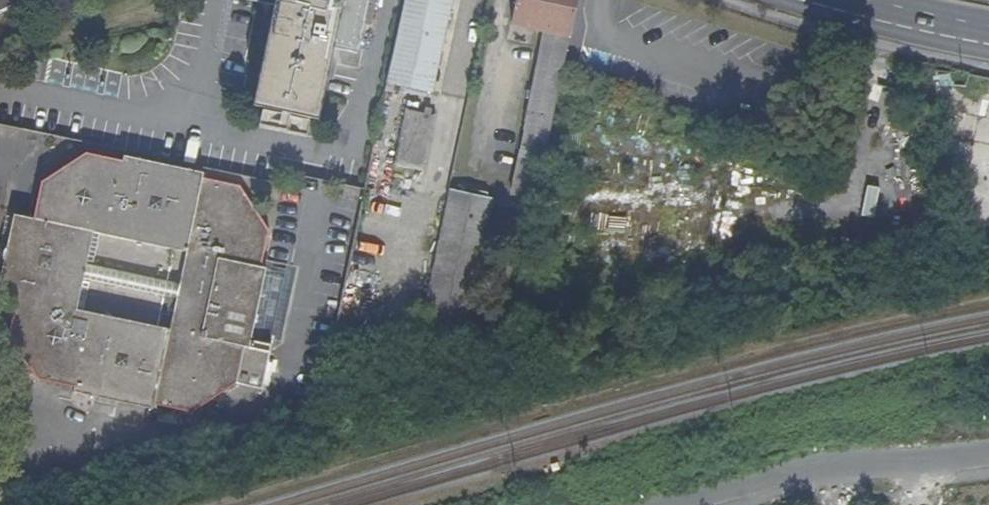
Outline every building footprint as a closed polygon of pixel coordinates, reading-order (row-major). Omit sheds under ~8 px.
[(36,0),(0,0),(0,19),(36,0)] [(258,4),(270,6),(249,107),(314,121),(330,51),(355,56),(361,25),(369,26),(375,0),(259,0),(258,4)] [(384,92),(392,94),(394,87),(430,94),(446,24),(450,25),(453,15),(448,14),(451,0),(404,0),(384,92)] [(570,34),(546,30),(511,194),(536,199),(570,34)] [(42,61),(31,60),(28,78),(39,80),(42,61)] [(393,166),(423,173),(435,116),(406,109),(393,166)] [(231,389),(232,384),(239,350),(244,351),(247,339),(262,273),(257,272),(266,232),(238,189),(201,181),(202,175),(121,158),(120,161),(84,154),(38,181),(29,219),(24,218),(18,251),(23,252),(20,268),(13,267),(7,298),(11,299),(3,336),(33,382),(68,390),(67,397),(148,414),(149,408),(188,417),(231,389)] [(449,190),(418,332),(462,342),(493,199),(449,190)] [(263,390),(272,344),(247,339),(244,351),(239,350),(232,384),(263,390)]
